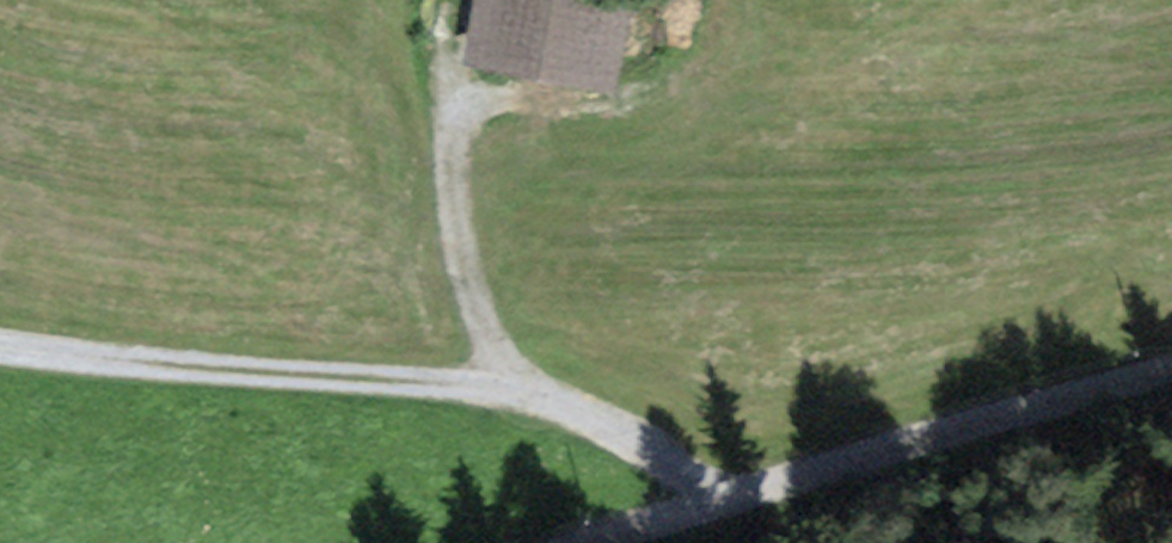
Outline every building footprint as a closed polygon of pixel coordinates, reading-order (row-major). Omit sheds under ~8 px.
[(485,46),(598,68),(609,0),(494,0),(485,46)]
